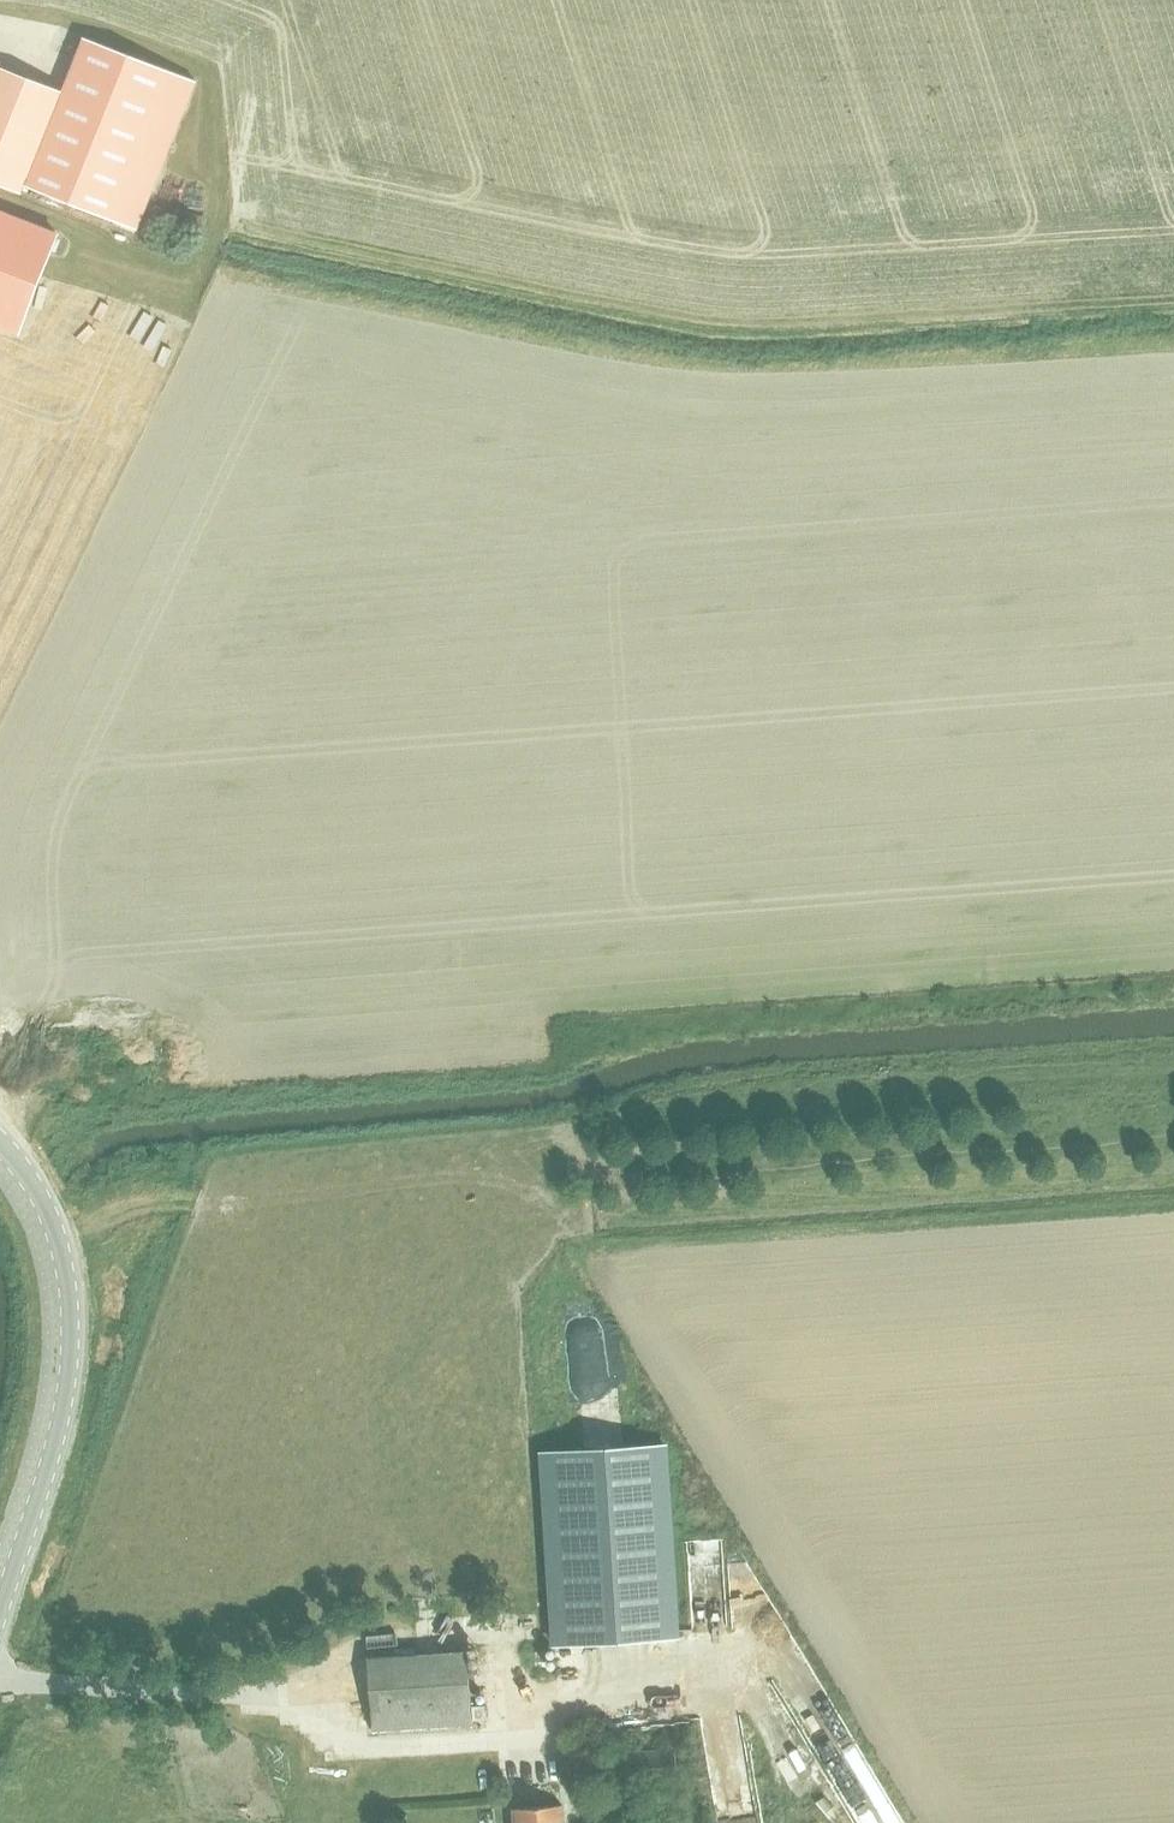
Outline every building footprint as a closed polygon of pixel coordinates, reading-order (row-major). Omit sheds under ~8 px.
[(194,79),(82,35),(60,91),(0,67),(0,186),(19,193),(23,184),(136,229),(194,79)] [(55,232),(0,210),(0,327),(16,333),(55,232)] [(664,1444),(542,1452),(555,1644),(677,1636),(664,1444)] [(376,1733),(474,1727),(473,1720),(472,1705),(469,1653),(371,1660),(376,1733)] [(484,1704),(472,1705),(473,1720),(485,1719),(484,1704)] [(563,1807),(515,1811),(516,1822),(565,1822),(563,1807)]
